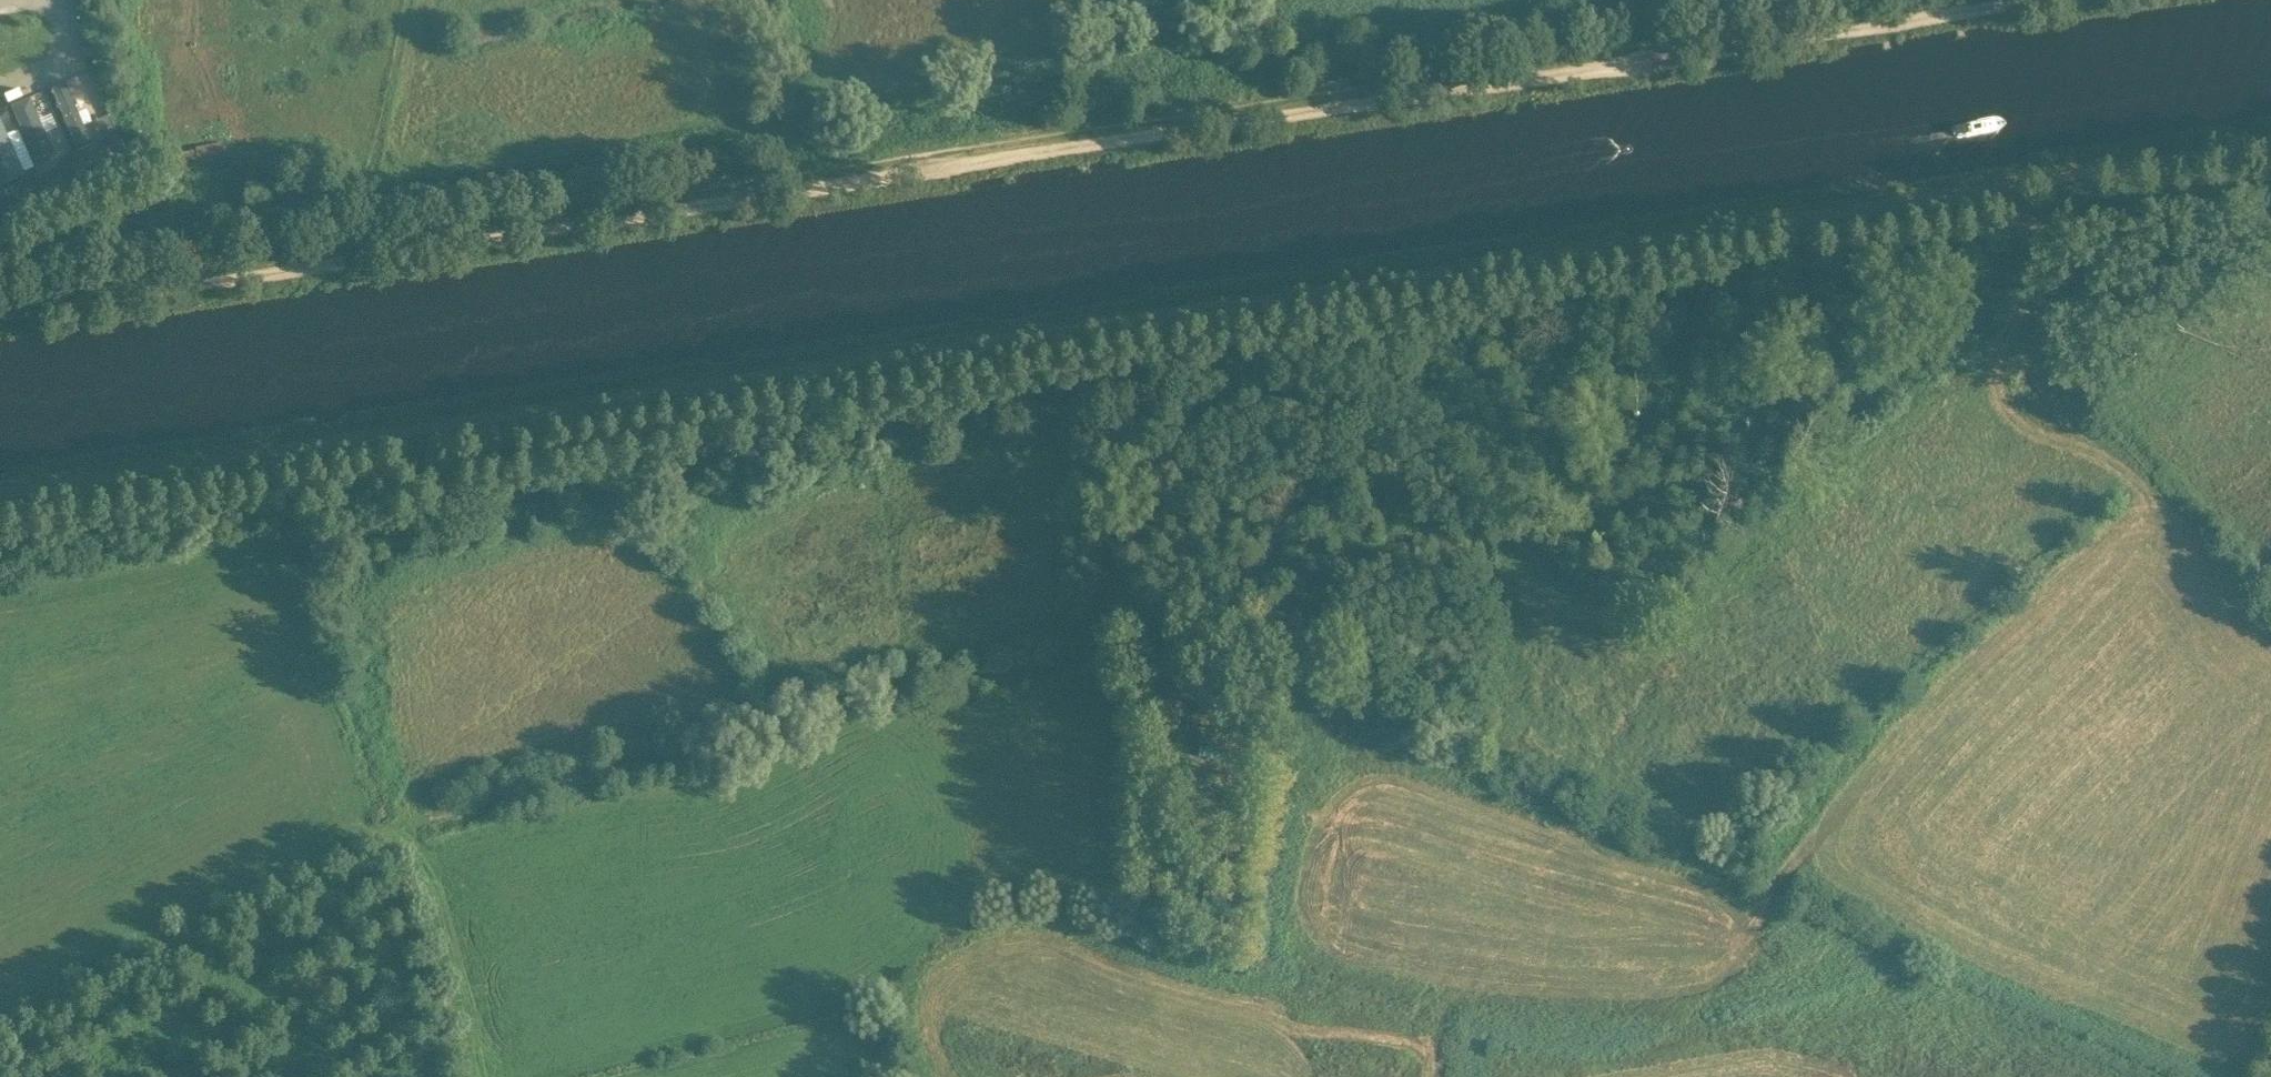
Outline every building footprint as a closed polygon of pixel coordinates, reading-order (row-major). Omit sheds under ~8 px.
[(65,85),(52,90),(78,150),(91,145),(83,126),(78,113),(65,85)] [(31,98),(13,106),(36,161),(54,153),(31,98)] [(26,174),(0,118),(0,186),(26,174)] [(101,148),(78,158),(84,170),(88,168),(98,163),(106,160),(123,152),(118,140),(103,147),(101,148)] [(192,151),(176,154),(179,170),(195,167),(192,151)] [(56,168),(38,175),(43,188),(50,185),(61,180),(79,172),(84,170),(78,158),(56,168)] [(0,192),(0,199),(3,205),(21,198),(43,188),(38,175),(16,185),(0,192)]
